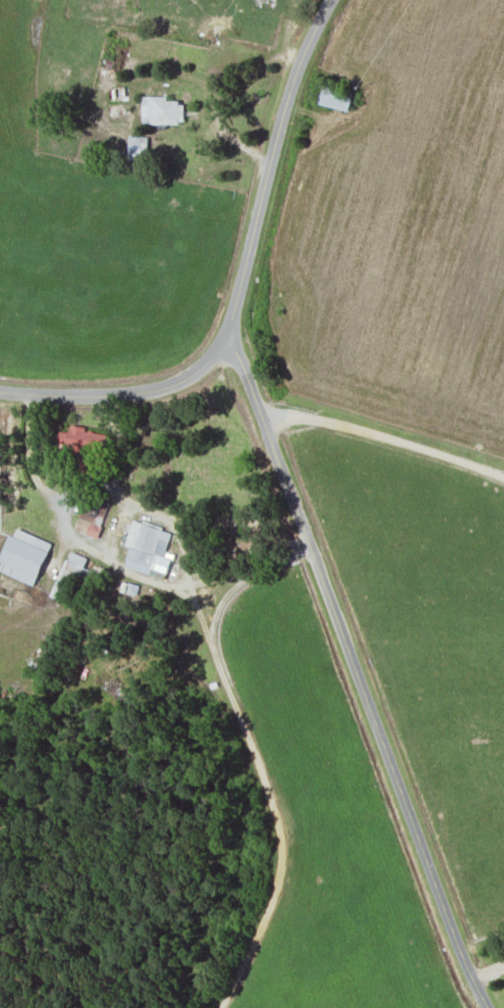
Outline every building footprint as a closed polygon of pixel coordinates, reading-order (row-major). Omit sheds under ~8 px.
[(350,109),(353,91),(321,87),(319,105),(350,109)] [(168,95),(142,96),(143,124),(185,123),(185,101),(168,101),(168,95)] [(109,118),(128,119),(128,105),(109,105),(109,118)] [(148,135),(129,135),(129,159),(148,160),(148,135)] [(107,433),(71,425),(69,432),(61,430),(58,448),(67,450),(65,459),(89,464),(90,461),(100,463),(107,433)] [(75,529),(97,536),(109,501),(93,496),(90,504),(84,502),(75,529)] [(172,530),(131,519),(125,544),(130,545),(125,565),(150,572),(152,567),(168,571),(173,552),(166,550),(172,530)] [(35,584),(52,542),(17,527),(14,536),(10,534),(0,559),(0,570),(35,584)] [(53,595),(71,601),(79,576),(89,579),(92,569),(83,566),(87,555),(68,549),(53,595)] [(120,591),(137,593),(138,582),(122,580),(120,591)]
